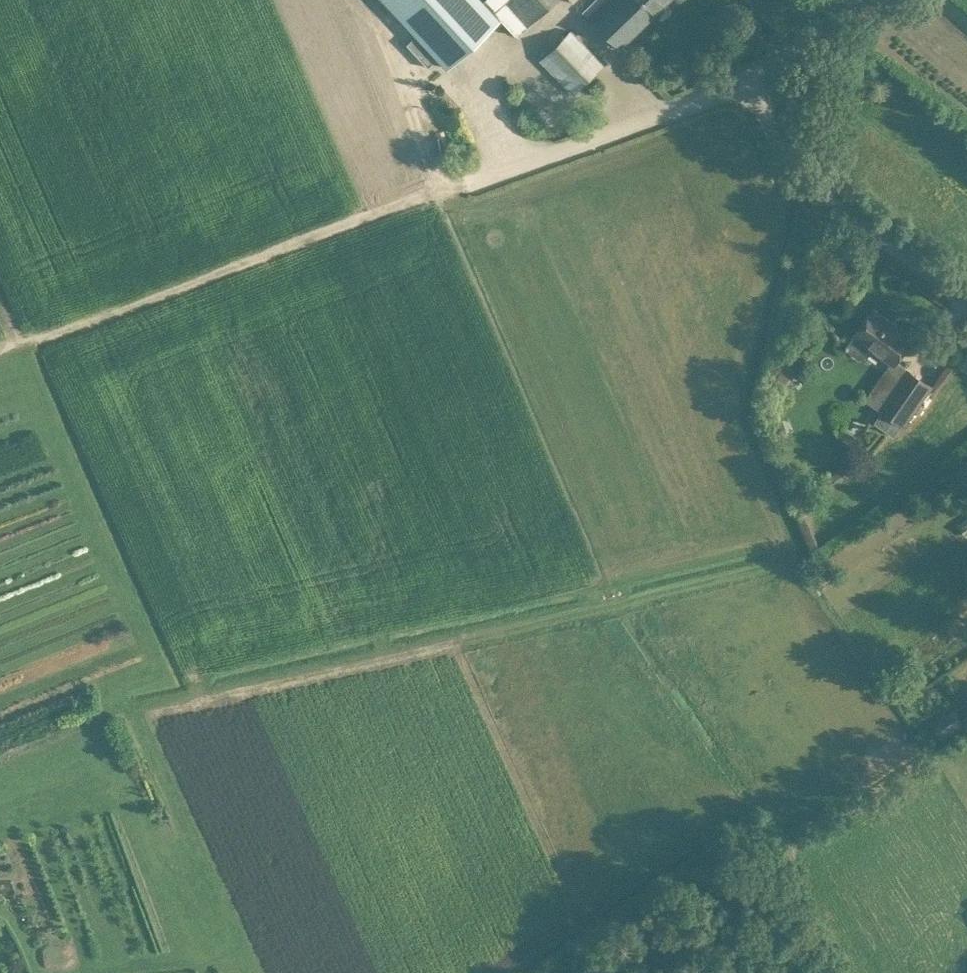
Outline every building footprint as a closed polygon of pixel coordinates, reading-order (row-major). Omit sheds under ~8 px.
[(501,19),(484,0),(385,0),(418,35),(407,45),(427,67),(437,57),(448,69),(474,44),(501,19)] [(501,19),(516,34),(527,24),(553,0),(484,0),(501,19)] [(585,11),(606,33),(620,47),(668,0),(596,0),(585,11)] [(604,63),(590,49),(572,30),(534,67),(551,85),(565,100),(573,92),(574,93),(604,63)] [(894,364),(902,353),(913,337),(874,308),(862,324),(854,335),(847,344),(863,357),(871,347),(894,364)] [(895,435),(903,423),(905,425),(932,386),(906,367),(879,407),(888,413),(880,424),(895,435)] [(958,523),(966,535),(966,517),(958,523)]
